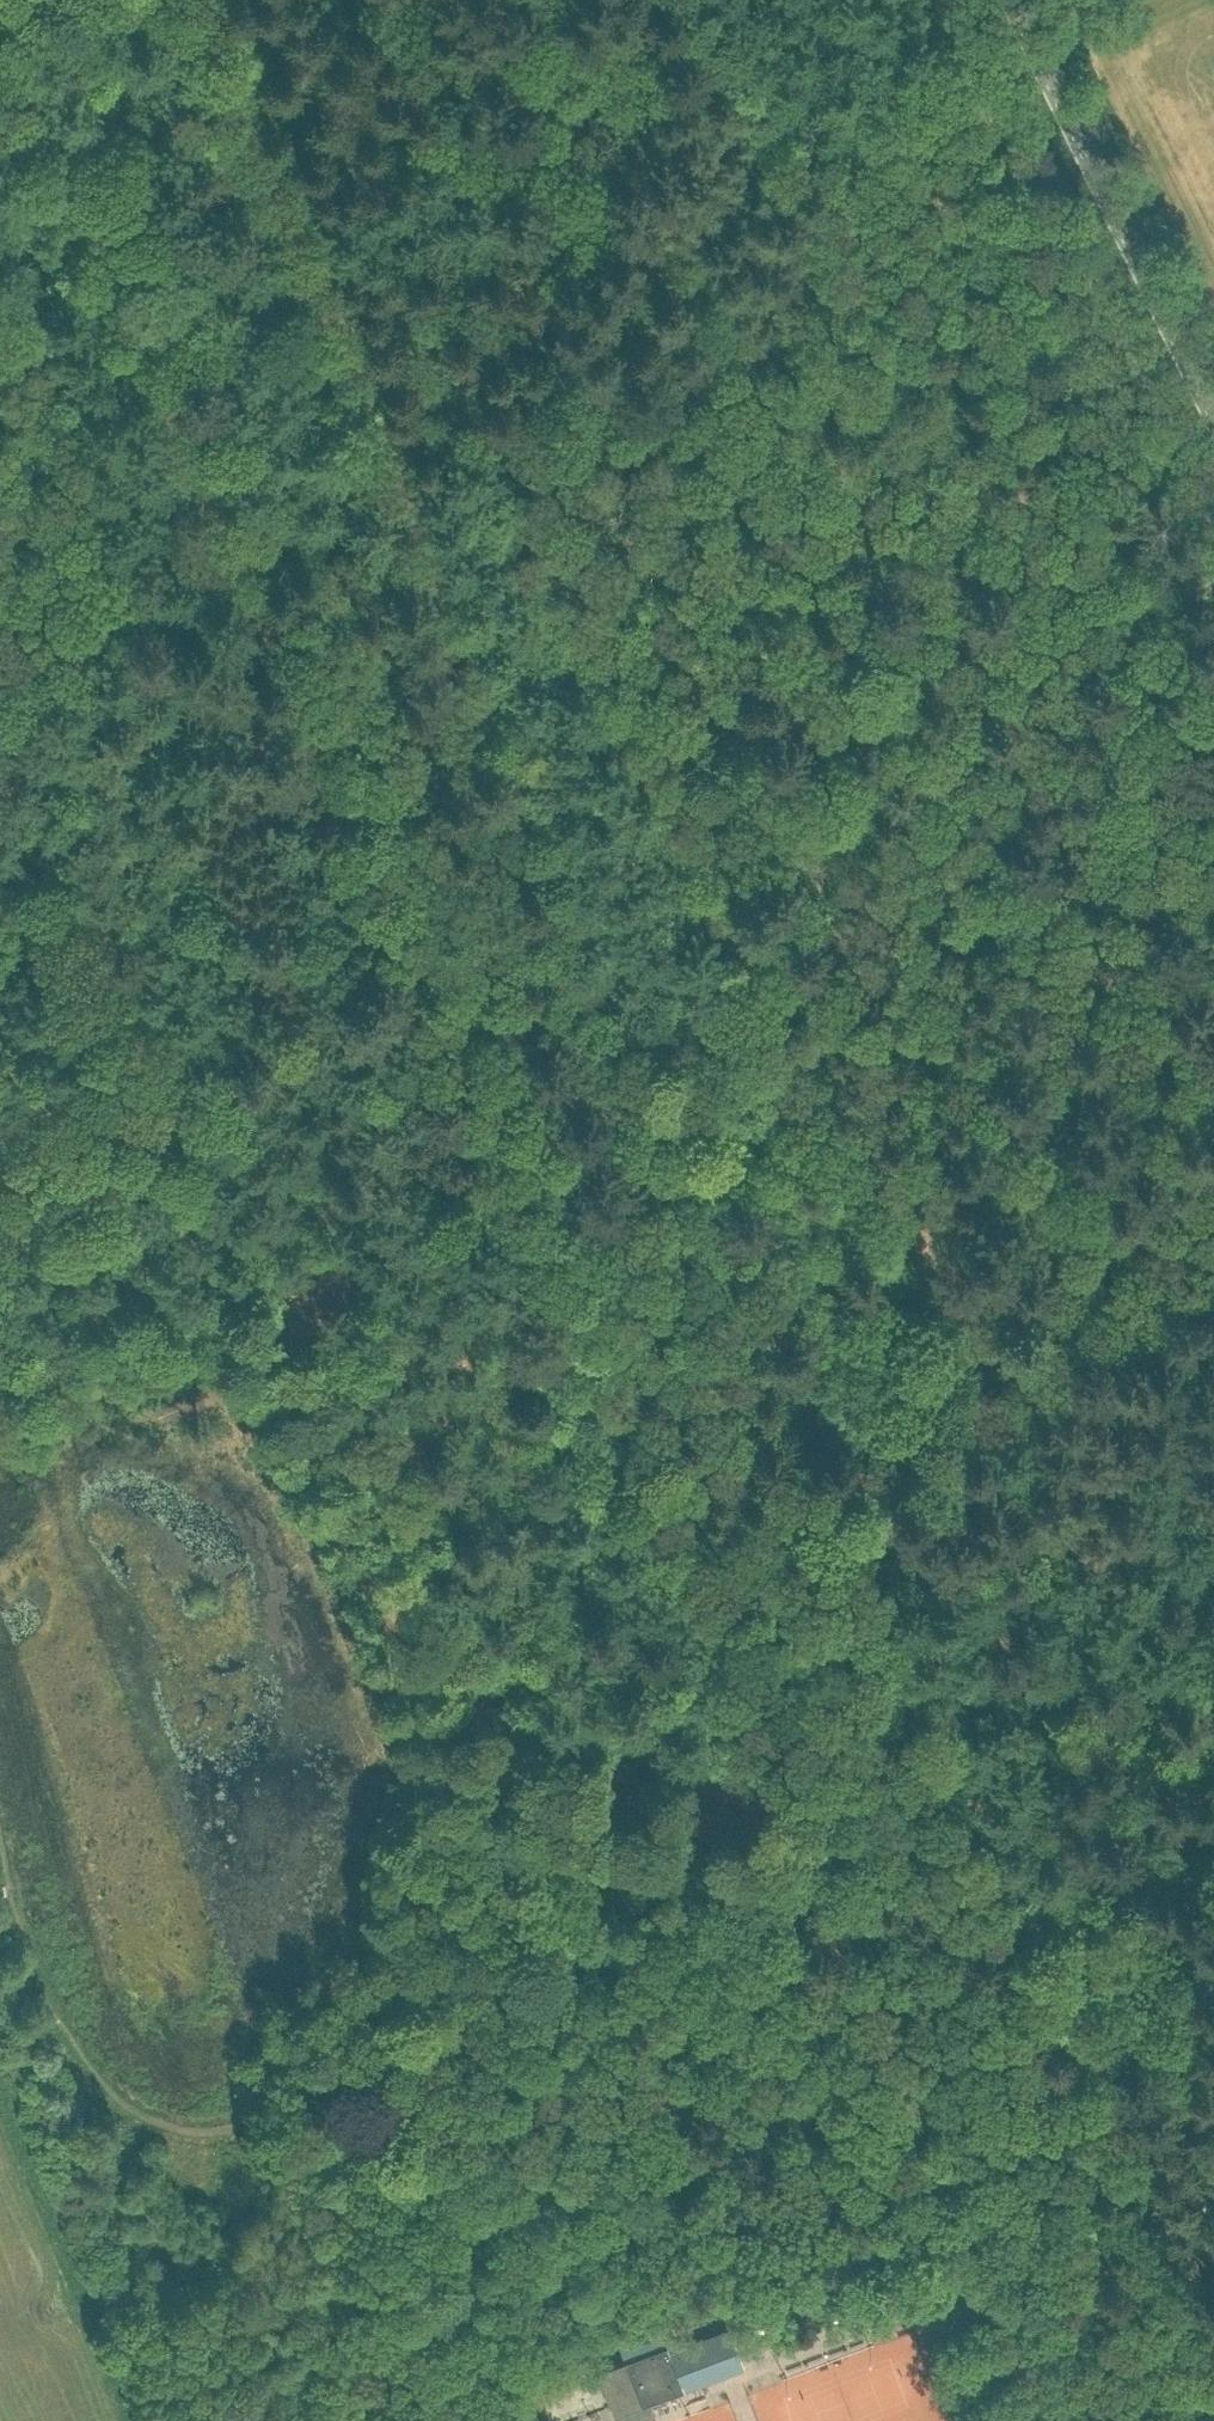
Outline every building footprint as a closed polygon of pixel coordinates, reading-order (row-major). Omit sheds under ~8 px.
[(597,2370),(614,2415),(684,2389),(680,2378),(714,2365),(719,2377),(745,2367),(734,2340),(732,2332),(707,2342),(705,2335),(679,2344),(676,2335),(620,2345),(625,2360),(597,2370)] [(625,2420),(634,2420),(694,2401),(690,2391),(622,2414),(625,2420)]
